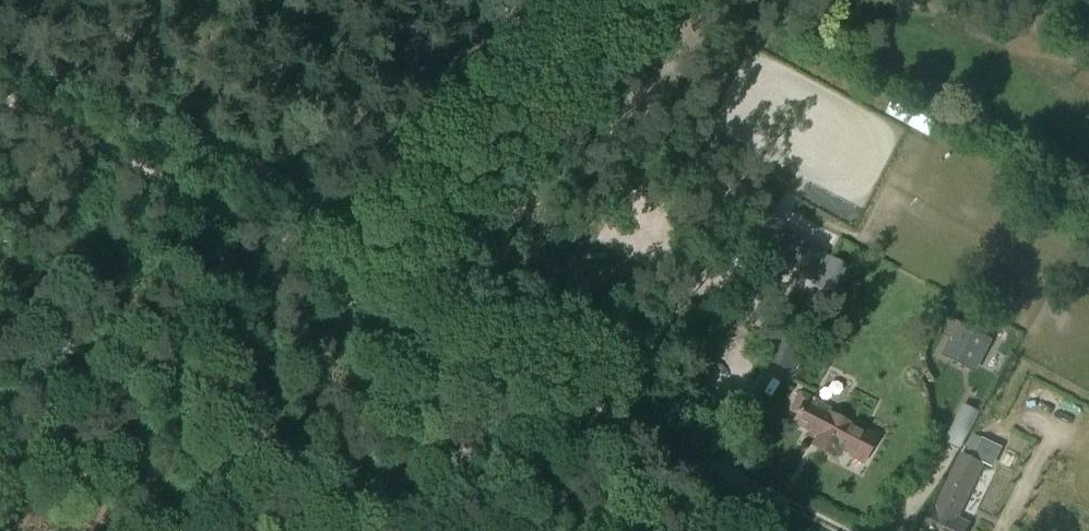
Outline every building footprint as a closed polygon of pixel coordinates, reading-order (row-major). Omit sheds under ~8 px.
[(833,296),(848,266),(793,237),(778,266),(811,283),(812,280),(817,283),(815,287),(833,296)] [(977,372),(993,342),(963,326),(947,355),(977,372)] [(791,374),(803,349),(774,335),(762,360),(791,374)] [(829,417),(828,417),(832,409),(799,392),(790,412),(797,415),(794,421),(821,435),(814,447),(831,456),(836,445),(852,453),(851,455),(864,462),(878,435),(867,429),(864,435),(846,426),(847,424),(830,415),(829,417)] [(968,428),(977,410),(963,403),(954,421),(968,428)] [(986,463),(962,452),(935,508),(932,507),(920,530),(968,530),(972,523),(960,518),(986,463)]
